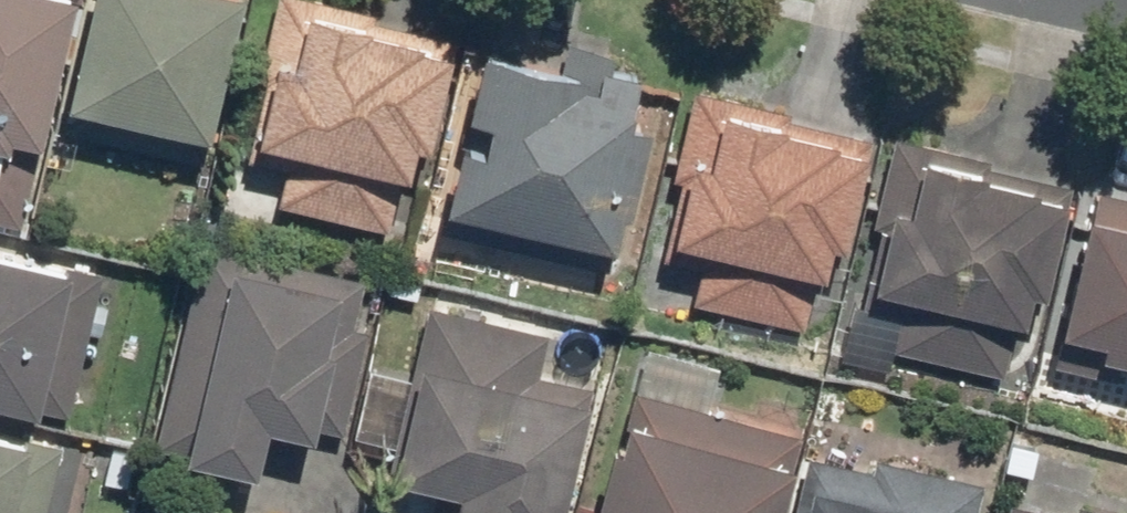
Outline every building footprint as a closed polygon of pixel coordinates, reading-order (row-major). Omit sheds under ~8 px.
[(68,0),(0,0),(0,227),(16,231),(68,0)] [(44,132),(192,166),(230,0),(74,0),(44,132)] [(267,209),(385,235),(404,152),(422,156),(450,30),(315,0),(275,0),(238,164),(275,172),(267,209)] [(425,235),(605,273),(645,80),(588,68),(585,80),(464,54),(425,235)] [(867,131),(686,89),(645,261),(693,272),(685,306),(800,333),(819,249),(839,254),(867,131)] [(887,141),(835,361),(897,375),(901,358),(998,381),(1018,298),(1040,303),(1068,183),(887,141)] [(1041,366),(1112,382),(1116,366),(1126,369),(1126,199),(1083,189),(1041,366)] [(359,282),(191,244),(142,456),(245,480),(255,434),(320,449),(359,282)] [(62,424),(96,274),(0,252),(0,410),(62,424)] [(420,307),(381,483),(428,494),(424,512),(554,512),(582,386),(533,375),(543,334),(420,307)] [(616,388),(582,512),(776,512),(797,436),(616,388)] [(0,432),(0,512),(40,512),(56,444),(0,432)] [(784,512),(974,512),(981,484),(868,459),(865,472),(797,457),(784,512)] [(999,512),(1036,512),(1001,505),(999,512)]
